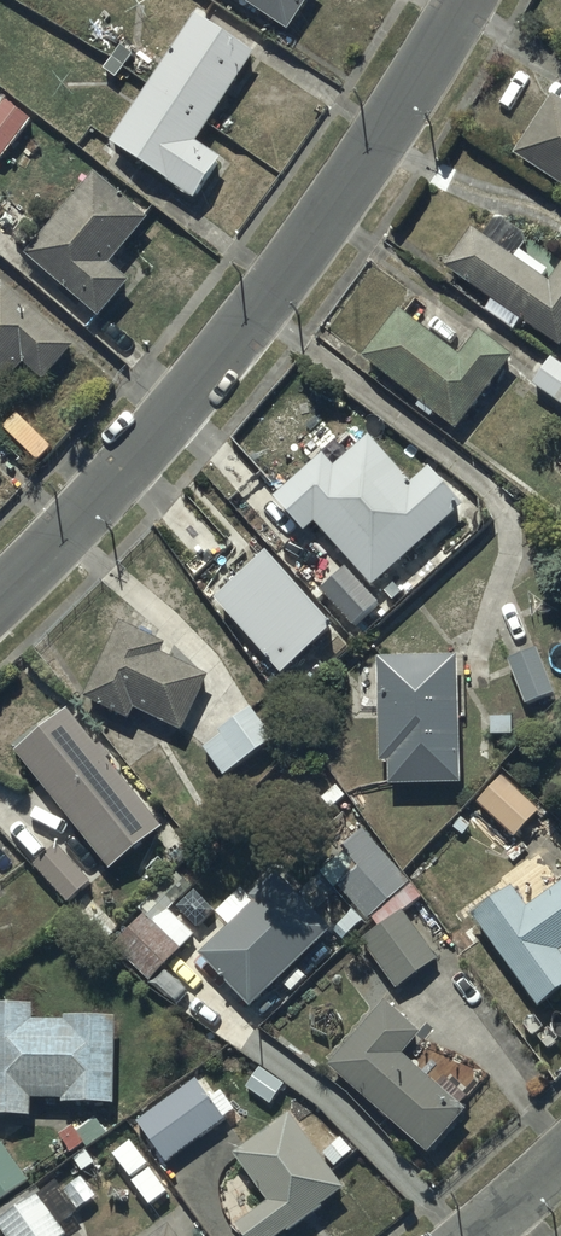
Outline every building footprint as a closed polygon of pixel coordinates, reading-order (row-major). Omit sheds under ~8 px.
[(292,35),(314,0),(237,0),(292,35)] [(256,59),(196,20),(112,151),(197,206),(224,165),(199,148),(256,59)] [(513,161),(560,192),(560,107),(554,103),(513,161)] [(3,106),(0,110),(0,161),(5,165),(33,127),(3,106)] [(149,221),(94,178),(29,262),(106,322),(133,288),(111,270),(149,221)] [(443,274),(490,304),(484,314),(516,334),(520,326),(560,352),(560,260),(499,221),(486,242),(470,232),(443,274)] [(0,289),(0,397),(23,372),(43,390),(77,352),(25,306),(2,287),(0,289)] [(399,318),(363,366),(458,437),(513,363),(481,340),(462,365),(399,318)] [(534,392),(560,412),(560,368),(555,363),(534,392)] [(410,478),(369,432),(333,464),(321,450),(274,492),(305,527),(315,518),(372,581),(463,499),(429,461),(410,478)] [(333,618),(266,546),(214,594),(282,666),(333,618)] [(168,650),(123,629),(86,702),(130,724),(135,715),(182,739),(211,681),(164,658),(168,650)] [(537,654),(509,666),(528,711),(556,699),(537,654)] [(460,664),(379,665),(379,770),(388,770),(388,794),(461,794),(460,664)] [(223,738),(204,752),(225,781),(274,745),(250,712),(220,734),(223,738)] [(69,714),(16,757),(112,877),(165,835),(110,767),(115,764),(103,749),(100,752),(69,714)] [(500,779),(475,807),(516,844),(541,816),(500,779)] [(409,879),(363,827),(343,844),(361,864),(337,885),(366,917),(409,879)] [(94,886),(59,846),(31,870),(77,922),(84,916),(74,904),(94,886)] [(247,1000),(330,925),(273,863),(244,890),(252,898),(198,948),(247,1000)] [(378,932),(362,943),(398,995),(440,966),(405,915),(422,904),(413,891),(371,920),(378,932)] [(476,922),(541,1016),(560,1002),(560,891),(531,912),(516,891),(476,922)] [(143,915),(111,948),(165,1000),(175,989),(162,976),(196,940),(167,912),(154,925),(143,915)] [(423,1040),(386,1008),(327,1076),(430,1164),(470,1117),(465,1113),(472,1105),(445,1082),(438,1091),(404,1062),(423,1040)] [(0,1011),(0,1124),(34,1125),(34,1104),(64,1104),(64,1113),(115,1114),(117,1021),(70,1020),(70,1024),(66,1023),(66,1027),(35,1027),(36,1011),(0,1011)] [(199,1083),(135,1126),(165,1169),(228,1126),(225,1123),(235,1116),(221,1095),(212,1102),(199,1083)] [(291,1118),(233,1160),(268,1208),(236,1230),(240,1235),(292,1235),(347,1196),(291,1118)] [(109,1138),(95,1120),(76,1135),(73,1131),(60,1142),(57,1138),(46,1146),(58,1160),(65,1154),(70,1161),(81,1152),(85,1157),(109,1138)] [(30,1186),(0,1144),(0,1207),(30,1186)] [(0,1218),(0,1231),(3,1235),(63,1235),(65,1234),(37,1193),(0,1218)]
